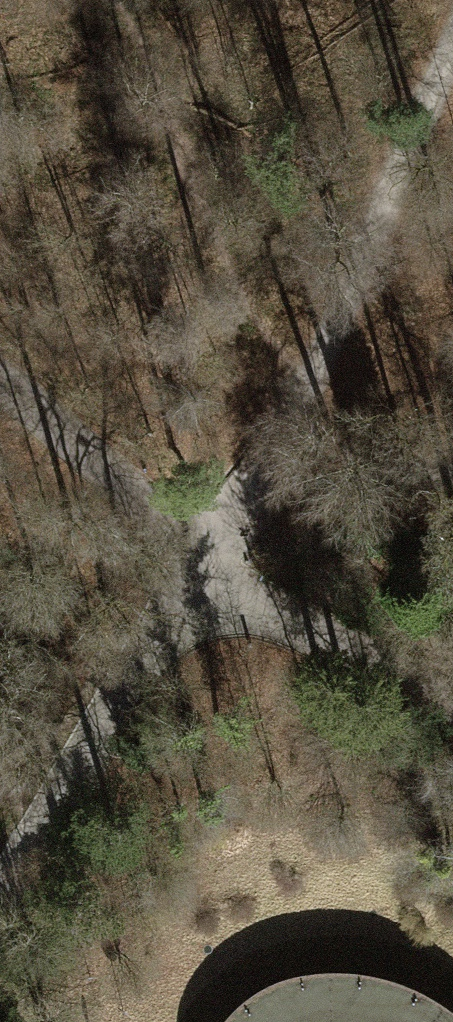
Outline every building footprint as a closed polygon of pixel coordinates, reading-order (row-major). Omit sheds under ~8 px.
[(444,639),(452,643),(452,620),(444,639)] [(312,974),(250,998),(230,1021),(452,1021),(428,1000),(372,977),(312,974)]
